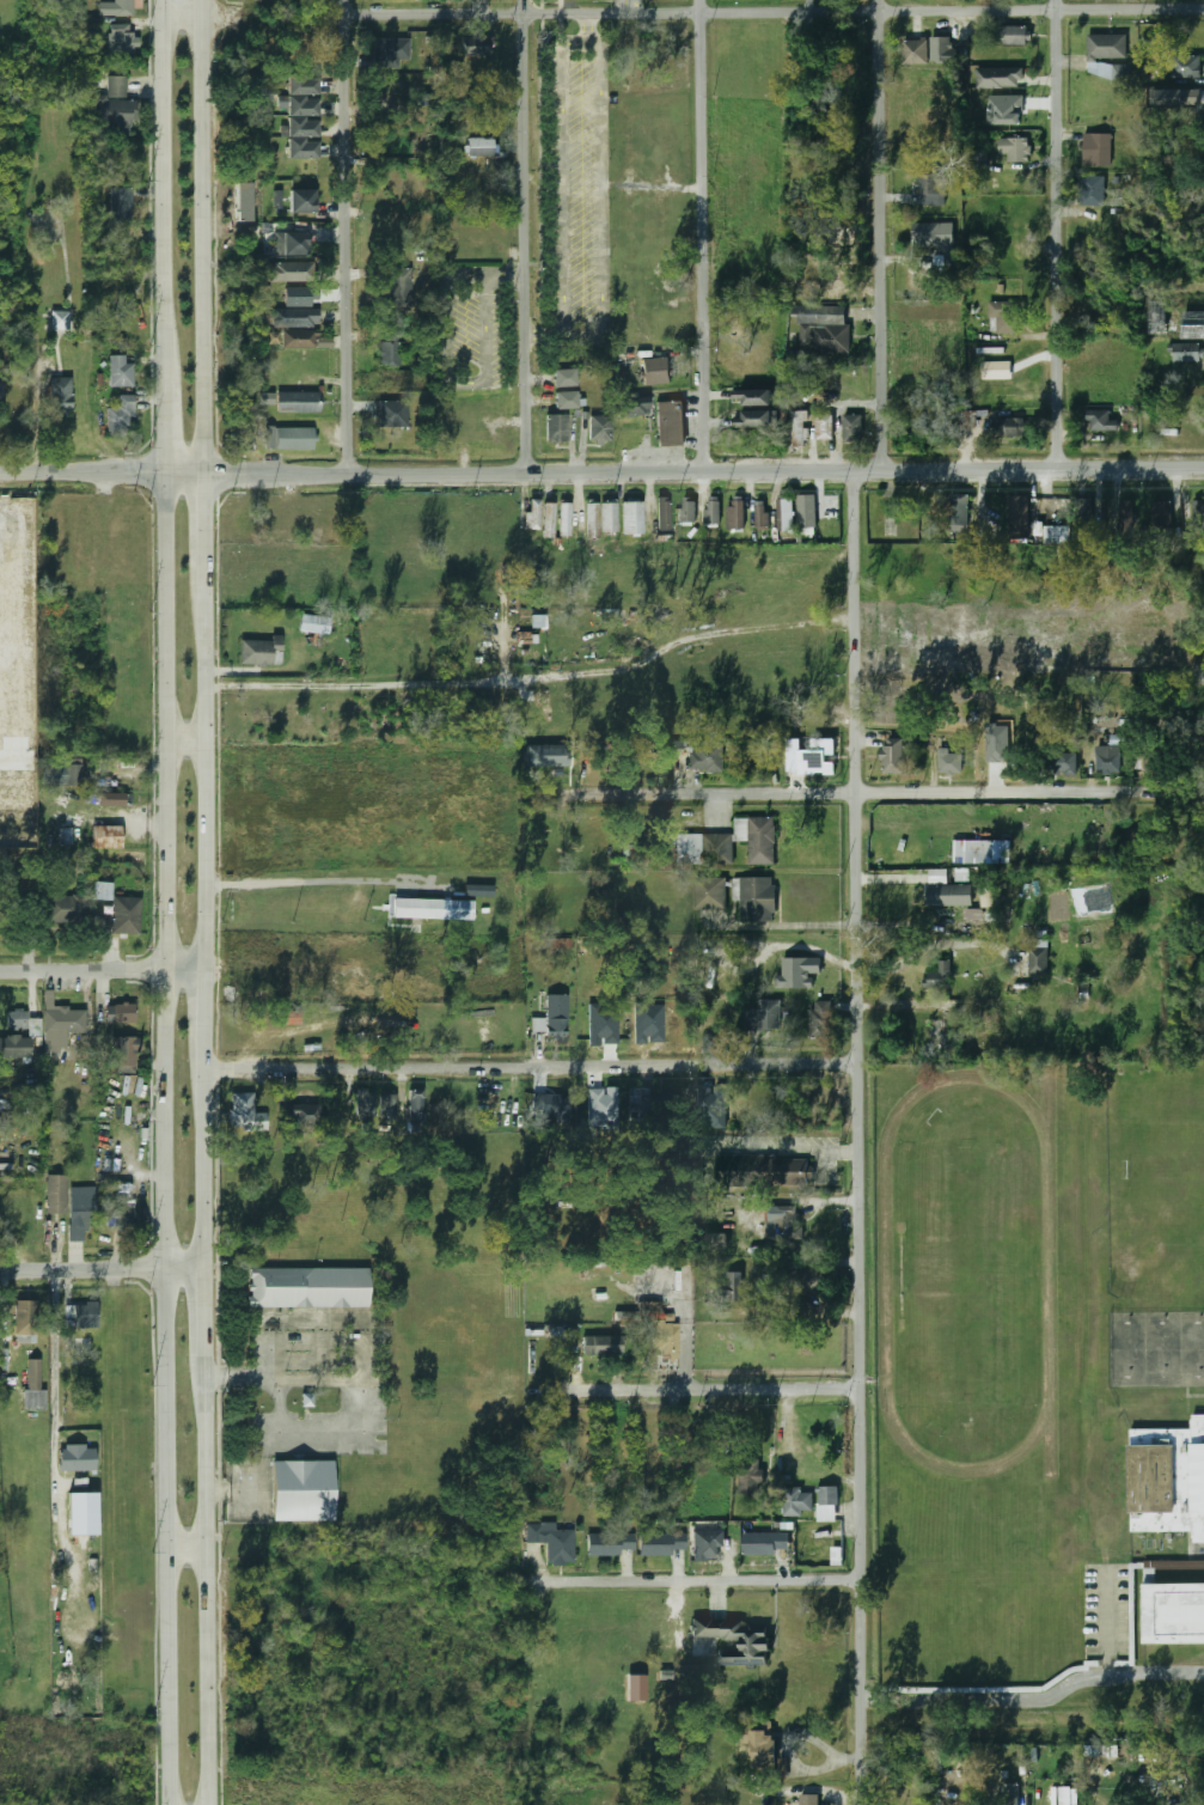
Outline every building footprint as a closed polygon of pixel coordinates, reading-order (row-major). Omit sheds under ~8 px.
[(114,16),(130,16),(130,0),(114,0),(114,16)] [(132,53),(132,24),(111,24),(111,53),(132,53)] [(1027,26),(994,26),(994,45),(1027,45),(1027,26)] [(1125,35),(1086,35),(1086,60),(1125,60),(1125,35)] [(459,36),(459,56),(488,56),(488,36),(459,36)] [(396,67),(396,56),(407,56),(407,38),(372,38),(372,67),(396,67)] [(951,38),(930,38),(930,63),(951,63),(951,38)] [(902,39),(902,65),(927,65),(927,39),(902,39)] [(1199,55),(1171,55),(1171,77),(1199,77),(1199,55)] [(977,69),(977,89),(1023,88),(1022,68),(977,69)] [(287,75),(287,94),(317,94),(317,74),(287,75)] [(130,99),(124,99),(124,75),(106,75),(105,98),(94,98),(94,135),(130,135),(130,99)] [(1153,90),(1154,106),(1200,105),(1200,89),(1153,90)] [(989,95),(988,125),(1022,125),(1023,96),(989,95)] [(287,97),(287,116),(317,116),(317,96),(287,97)] [(287,117),(287,138),(317,138),(317,117),(287,117)] [(1110,133),(1082,133),(1082,166),(1110,166),(1110,133)] [(457,136),(441,138),(442,153),(458,152),(457,136)] [(491,138),(466,138),(466,156),(491,156),(491,138)] [(1028,138),(998,138),(998,154),(1007,154),(1007,161),(1028,161),(1028,138)] [(288,139),(288,159),(317,158),(317,139),(288,139)] [(377,148),(401,148),(401,139),(377,139),(377,148)] [(918,173),(918,205),(940,205),(940,173),(918,173)] [(1077,176),(1077,207),(1104,207),(1104,176),(1077,176)] [(109,220),(129,220),(129,188),(109,188),(109,220)] [(314,212),(314,190),(289,190),(289,212),(314,212)] [(949,224),(913,224),(913,246),(949,246),(949,224)] [(307,255),(307,232),(275,232),(275,255),(307,255)] [(268,281),(310,281),(310,263),(268,263),(268,281)] [(389,292),(385,292),(385,307),(411,307),(412,268),(390,268),(389,292)] [(285,288),(285,306),(316,306),(315,287),(285,288)] [(988,334),(1016,334),(1016,303),(988,303),(988,334)] [(797,323),(817,323),(817,306),(797,307),(797,323)] [(317,309),(271,309),(271,328),(317,328),(317,309)] [(68,331),(68,311),(49,311),(49,331),(68,331)] [(1203,338),(1203,313),(1184,312),(1184,338),(1203,338)] [(849,325),(813,325),(813,352),(849,352),(849,325)] [(267,343),(280,344),(281,331),(268,330),(267,343)] [(314,348),(314,333),(281,333),(281,348),(314,348)] [(379,366),(398,366),(398,335),(379,335),(379,366)] [(1202,342),(1168,342),(1168,361),(1202,361),(1202,342)] [(133,386),(133,365),(123,365),(123,355),(108,355),(108,386),(133,386)] [(643,385),(670,384),(668,359),(642,359),(643,385)] [(983,379),(1012,379),(1012,362),(983,362),(983,379)] [(554,386),(574,386),(574,370),(554,370),(554,386)] [(48,416),(71,416),(71,378),(48,378),(48,416)] [(770,404),(770,390),(739,390),(739,404),(770,404)] [(318,392),(275,392),(275,411),(318,411),(318,392)] [(555,392),(555,408),(576,408),(576,392),(555,392)] [(274,393),(261,393),(261,405),(275,404),(274,393)] [(105,409),(105,437),(130,435),(129,396),(116,396),(116,408),(105,409)] [(683,401),(656,401),(656,445),(683,445),(683,401)] [(375,427),(407,427),(407,402),(375,402),(375,427)] [(623,403),(623,416),(648,416),(648,403),(623,403)] [(731,410),(731,427),(771,427),(771,410),(731,410)] [(792,410),(792,446),(807,446),(807,410),(792,410)] [(1117,420),(1108,420),(1108,410),(1087,410),(1087,429),(1117,431),(1117,420)] [(567,414),(544,414),(544,441),(567,441),(567,414)] [(832,439),(832,414),(815,414),(815,439),(832,439)] [(843,441),(861,441),(861,415),(843,415),(843,441)] [(609,416),(588,416),(588,440),(609,440),(609,416)] [(1022,417),(996,417),(996,438),(1022,438),(1022,417)] [(273,449),(311,449),(312,428),(265,428),(265,434),(274,434),(273,449)] [(1009,533),(1028,533),(1028,495),(1009,495),(1009,533)] [(668,496),(656,496),(656,532),(668,532),(668,496)] [(678,522),(695,522),(695,496),(678,496),(678,522)] [(720,496),(704,496),(704,524),(720,524),(720,496)] [(776,531),(789,531),(789,499),(776,499),(776,531)] [(814,520),(814,499),(796,499),(796,520),(814,520)] [(1088,499),(1076,499),(1076,537),(1088,537),(1088,499)] [(538,500),(527,500),(527,530),(538,530),(538,500)] [(744,529),(744,500),(727,500),(727,529),(744,529)] [(753,528),(769,528),(769,500),(753,500),(753,528)] [(1131,500),(1118,500),(1118,531),(1131,531),(1131,500)] [(1191,500),(1191,533),(1203,533),(1203,500),(1191,500)] [(1151,528),(1171,528),(1171,501),(1151,501),(1151,528)] [(552,502),(543,502),(543,537),(552,537),(552,502)] [(558,537),(570,537),(570,502),(558,502),(558,537)] [(599,535),(616,535),(616,502),(599,502),(599,535)] [(622,502),(622,536),(642,536),(642,502),(622,502)] [(967,502),(948,502),(947,530),(967,530),(967,502)] [(586,504),(586,538),(595,538),(595,504),(586,504)] [(1070,527),(1045,526),(1045,544),(1070,544),(1070,527)] [(328,634),(328,616),(299,615),(298,633),(328,634)] [(280,665),(280,640),(238,640),(238,665),(280,665)] [(902,773),(902,738),(882,738),(882,773),(902,773)] [(788,739),(788,774),(835,774),(835,739),(812,739),(812,751),(801,751),(801,739),(788,739)] [(672,752),(682,752),(682,742),(672,742),(672,752)] [(990,774),(1010,774),(1010,743),(990,743),(990,774)] [(568,766),(567,744),(526,745),(526,767),(568,766)] [(723,772),(723,745),(690,745),(690,772),(723,772)] [(937,773),(960,773),(960,754),(949,754),(949,748),(937,748),(937,773)] [(1095,752),(1095,773),(1119,773),(1119,752),(1095,752)] [(1075,774),(1075,754),(1041,754),(1041,774),(1075,774)] [(82,764),(63,764),(63,786),(82,786),(82,764)] [(124,794),(100,794),(99,806),(124,806),(124,794)] [(774,864),(774,818),(734,818),(734,841),(748,841),(748,864),(774,864)] [(91,848),(121,848),(121,827),(91,827),(91,848)] [(58,845),(73,845),(72,828),(58,828),(58,845)] [(674,865),(731,865),(731,834),(674,834),(674,865)] [(1009,841),(953,841),(953,864),(1009,864),(1009,841)] [(1125,847),(1127,862),(1142,861),(1141,846),(1125,847)] [(973,871),(958,871),(958,885),(928,885),(928,905),(973,905),(973,871)] [(725,878),(693,878),(693,909),(725,909),(725,878)] [(739,921),(774,921),(774,878),(739,878),(739,921)] [(109,898),(109,884),(96,883),(96,898),(109,898)] [(493,896),(493,885),(466,884),(465,895),(493,896)] [(38,896),(38,923),(86,922),(85,895),(38,896)] [(111,898),(111,934),(139,934),(139,898),(111,898)] [(473,920),(473,900),(394,898),(394,918),(473,920)] [(567,950),(567,938),(537,938),(537,950),(567,950)] [(1046,975),(1047,939),(1028,939),(1028,974),(1046,975)] [(783,958),(783,975),(776,975),(776,988),(813,988),(813,974),(822,974),(822,958),(783,958)] [(951,988),(951,961),(939,961),(939,972),(924,972),(924,988),(951,988)] [(42,1033),(84,1033),(84,1010),(51,1010),(51,992),(42,992),(42,1033)] [(531,1020),(531,1031),(543,1031),(543,1033),(555,1033),(555,1043),(567,1043),(567,995),(545,995),(545,1020),(531,1020)] [(744,1010),(744,1030),(780,1030),(780,1001),(758,1001),(758,1010),(744,1010)] [(809,1038),(829,1038),(829,1001),(809,1001),(809,1038)] [(618,1044),(618,1011),(600,1012),(600,1004),(589,1004),(589,1046),(602,1046),(602,1044),(618,1044)] [(104,1023),(134,1023),(134,1005),(104,1005),(104,1023)] [(25,1010),(6,1010),(6,1030),(25,1030),(25,1010)] [(41,1037),(41,1019),(28,1018),(28,1036),(41,1037)] [(30,1059),(30,1037),(0,1037),(0,1059),(30,1059)] [(134,1071),(134,1037),(114,1037),(114,1071),(134,1071)] [(589,1127),(619,1126),(618,1095),(602,1096),(602,1087),(588,1087),(589,1127)] [(375,1115),(374,1090),(356,1090),(357,1116),(375,1115)] [(407,1120),(422,1120),(422,1091),(407,1091),(407,1120)] [(264,1114),(251,1114),(251,1094),(232,1094),(232,1130),(264,1130),(264,1114)] [(379,1122),(393,1122),(393,1094),(379,1094),(379,1122)] [(533,1116),(570,1117),(571,1095),(534,1094),(533,1116)] [(294,1126),(318,1126),(318,1106),(294,1106),(294,1126)] [(807,1157),(716,1157),(716,1184),(807,1185),(807,1157)] [(65,1175),(44,1175),(44,1214),(65,1214),(65,1175)] [(87,1242),(87,1197),(68,1197),(68,1242),(87,1242)] [(796,1239),(796,1206),(774,1206),(774,1239),(796,1239)] [(727,1234),(704,1234),(704,1249),(727,1250),(727,1234)] [(368,1268),(247,1268),(247,1309),(368,1309),(368,1268)] [(819,1291),(819,1270),(784,1270),(784,1291),(819,1291)] [(743,1272),(728,1272),(728,1301),(744,1301),(743,1272)] [(36,1340),(36,1301),(14,1301),(14,1340),(36,1340)] [(96,1301),(73,1301),(73,1329),(96,1329),(96,1301)] [(652,1352),(664,1352),(664,1360),(679,1359),(679,1324),(665,1324),(665,1322),(674,1322),(674,1315),(662,1315),(662,1301),(638,1301),(640,1311),(616,1311),(616,1322),(652,1321),(652,1352)] [(582,1336),(582,1356),(622,1356),(622,1336),(582,1336)] [(23,1409),(46,1410),(46,1390),(41,1390),(41,1360),(28,1359),(28,1390),(23,1390),(23,1409)] [(1192,1415),(1203,1415),(1203,1540),(1192,1541),(1192,1531),(1130,1531),(1130,1428),(1191,1428),(1192,1415)] [(96,1471),(96,1446),(59,1447),(59,1471),(96,1471)] [(334,1461),(271,1461),(271,1522),(334,1522),(334,1461)] [(759,1494),(759,1463),(738,1463),(738,1494),(759,1494)] [(837,1522),(837,1487),(817,1487),(817,1522),(837,1522)] [(812,1514),(812,1493),(801,1493),(801,1488),(783,1488),(783,1514),(812,1514)] [(545,1543),(545,1563),(573,1563),(573,1530),(557,1530),(557,1524),(534,1524),(534,1543),(545,1543)] [(725,1531),(693,1531),(693,1561),(718,1561),(718,1546),(725,1546),(725,1531)] [(633,1532),(587,1534),(588,1556),(621,1555),(621,1550),(634,1550),(633,1532)] [(639,1555),(672,1556),(672,1549),(686,1550),(686,1533),(640,1532),(639,1555)] [(790,1533),(743,1532),(743,1555),(776,1555),(776,1549),(790,1549),(790,1533)] [(1143,1584),(1203,1583),(1203,1642),(1144,1642),(1143,1584)] [(769,1665),(768,1627),(742,1628),(741,1620),(690,1621),(690,1642),(692,1642),(692,1657),(707,1655),(707,1651),(704,1651),(704,1641),(726,1641),(727,1649),(716,1649),(716,1666),(769,1665)] [(753,1770),(770,1770),(770,1732),(753,1732),(753,1770)] [(1017,1783),(1000,1783),(1000,1804),(1017,1804),(1017,1783)] [(1078,1788),(1061,1788),(1061,1804),(1079,1804),(1078,1788)] [(799,1804),(817,1804),(817,1797),(799,1797),(799,1804)]
